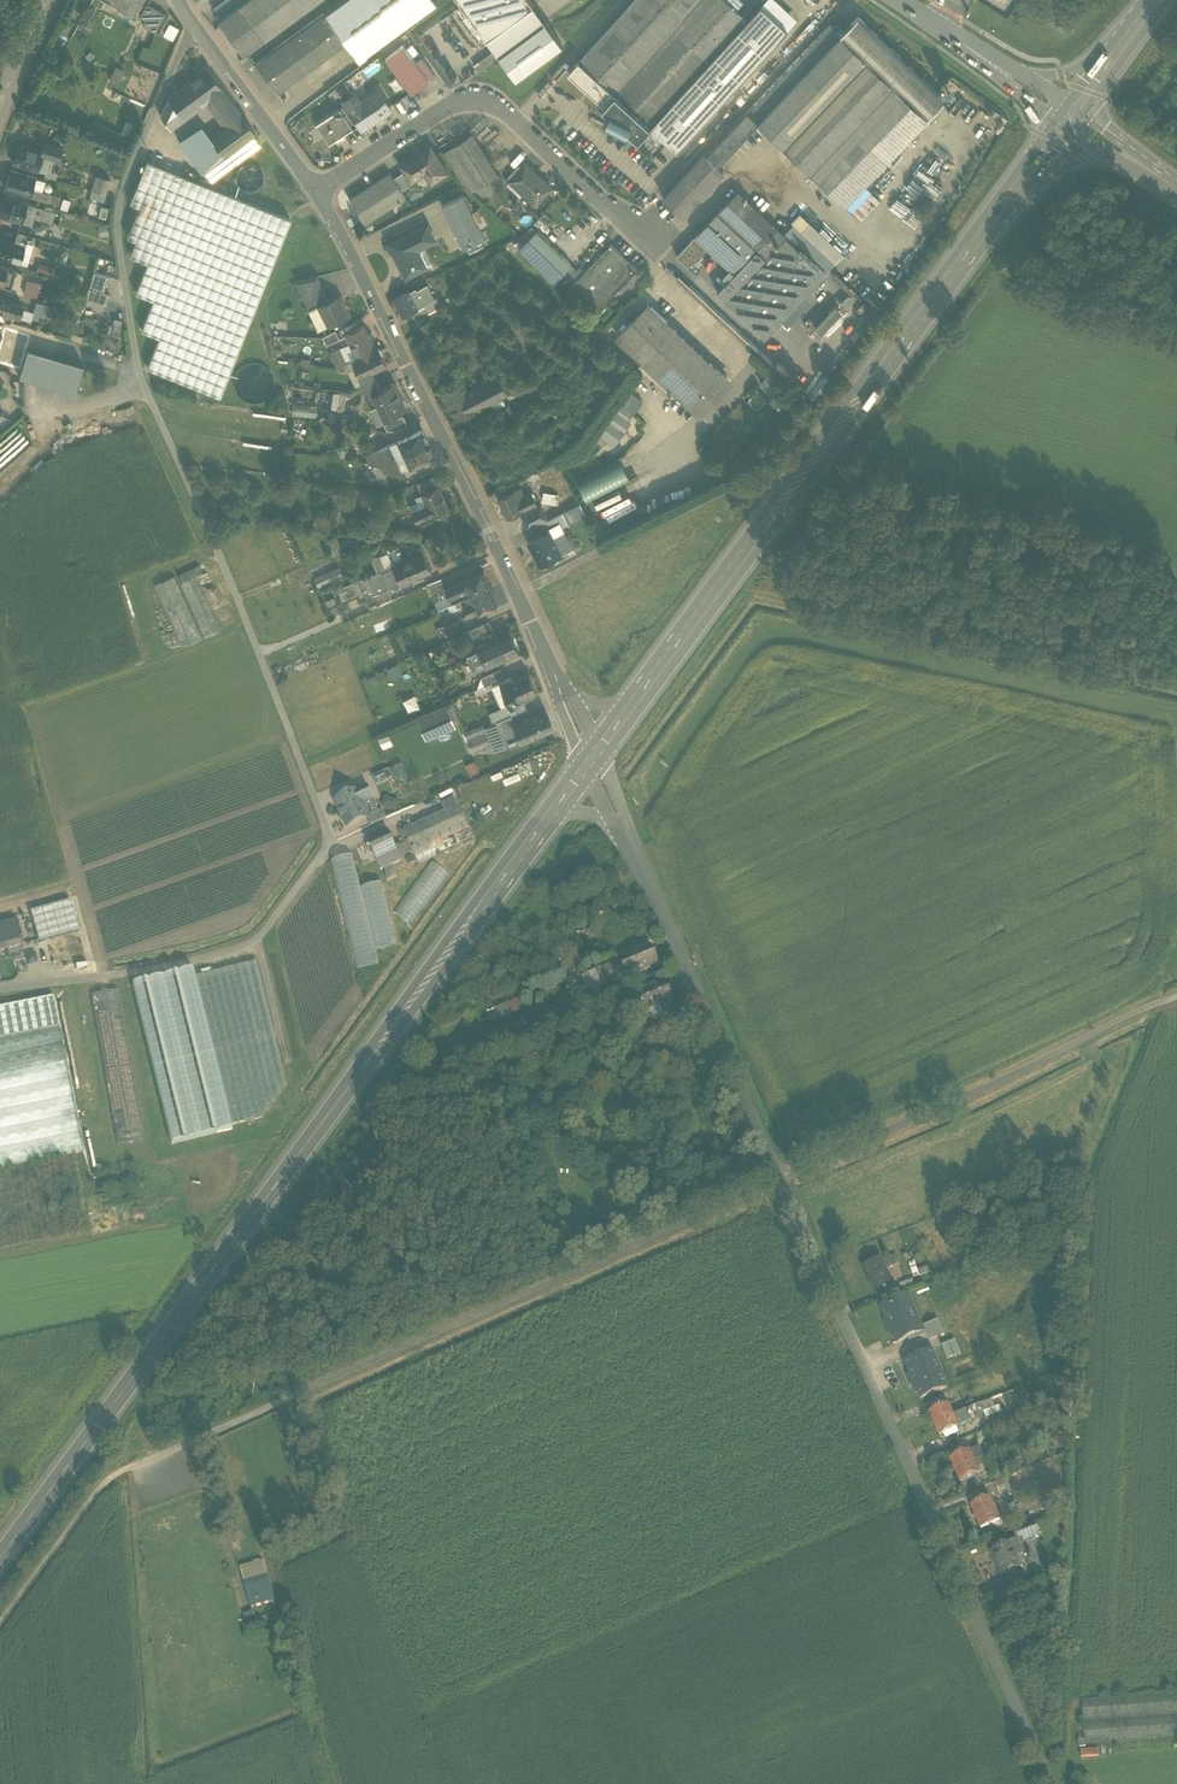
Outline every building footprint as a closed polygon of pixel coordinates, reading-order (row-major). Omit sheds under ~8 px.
[(97,8),(102,11),(106,4),(98,0),(96,0),(79,30),(88,35),(94,23),(90,21),(97,8)] [(110,4),(135,17),(144,0),(112,0),(110,4)] [(235,0),(224,0),(213,8),(246,52),(264,39),(235,0)] [(264,39),(317,0),(235,0),(264,39)] [(323,14),(345,44),(357,61),(437,2),(436,0),(342,0),(323,14)] [(529,0),(458,0),(461,5),(480,30),(475,34),(480,41),(485,37),(487,39),(533,5),(529,0)] [(578,60),(615,94),(674,29),(683,19),(682,18),(662,0),(634,0),(578,60)] [(682,18),(699,0),(662,0),(682,18)] [(727,0),(699,0),(682,18),(683,19),(674,29),(709,62),(748,19),(727,0)] [(761,5),(788,30),(797,19),(776,0),(766,0),(761,5)] [(165,14),(146,4),(140,17),(146,20),(159,27),(165,14)] [(461,5),(455,9),(474,35),(475,34),(480,30),(461,5)] [(498,55),(545,21),(533,5),(487,39),(498,55)] [(709,62),(650,126),(651,127),(677,150),(788,30),(761,5),(748,19),(709,62)] [(323,14),(265,56),(287,86),(345,44),(323,14)] [(858,16),(840,34),(830,24),(747,112),(761,125),(810,172),(851,211),(870,191),(864,185),(945,99),(858,16)] [(159,27),(146,20),(143,26),(155,33),(159,27)] [(545,21),(498,55),(516,79),(563,45),(545,21)] [(674,29),(615,94),(650,126),(709,62),(674,29)] [(385,59),(411,94),(429,80),(416,62),(403,45),(385,59)] [(477,69),(495,56),(492,51),(473,63),(477,69)] [(287,86),(265,56),(254,64),(276,94),(287,86)] [(416,62),(429,80),(435,76),(422,58),(416,62)] [(615,94),(578,60),(567,72),(587,90),(604,106),(615,94)] [(117,100),(124,69),(112,66),(108,82),(115,84),(112,99),(117,100)] [(208,69),(190,82),(204,100),(208,97),(220,88),(208,69)] [(190,82),(168,99),(183,119),(187,116),(185,114),(204,100),(190,82)] [(239,115),(220,88),(208,97),(227,124),(239,115)] [(378,89),(358,102),(354,94),(343,101),(345,105),(357,124),(361,129),(391,110),(378,89)] [(650,126),(615,94),(604,106),(602,108),(609,114),(628,131),(638,141),(651,127),(650,126)] [(357,124),(345,105),(339,109),(351,128),(357,124)] [(339,108),(315,124),(327,144),(351,128),(339,109),(339,108)] [(747,112),(707,154),(717,164),(755,125),(758,128),(761,125),(747,112)] [(227,124),(209,137),(224,156),(253,135),(254,134),(240,114),(239,115),(227,124)] [(628,131),(609,114),(606,119),(605,123),(611,126),(626,134),(628,131)] [(193,132),(179,142),(202,172),(208,168),(193,149),(201,143),(193,132)] [(498,173),(472,133),(451,146),(478,187),(498,173)] [(224,156),(208,168),(215,178),(260,145),(253,135),(224,156)] [(224,156),(209,137),(201,143),(193,149),(208,168),(224,156)] [(43,151),(19,143),(13,162),(37,169),(42,153),(43,151)] [(59,149),(47,146),(45,153),(54,156),(57,157),(59,149)] [(429,146),(398,166),(409,183),(427,171),(434,182),(447,173),(429,146)] [(45,153),(42,153),(37,169),(44,171),(49,173),(50,170),(54,156),(45,153)] [(705,153),(663,198),(682,215),(723,170),(717,164),(707,154),(705,153)] [(290,219),(146,162),(129,203),(138,207),(126,237),(135,240),(129,255),(147,263),(135,293),(153,300),(141,330),(159,337),(147,368),(219,397),(290,219)] [(552,187),(525,163),(509,180),(535,205),(552,187)] [(262,190),(261,166),(236,166),(237,191),(262,190)] [(215,178),(208,168),(202,172),(210,182),(215,178)] [(35,177),(11,170),(5,189),(29,196),(31,189),(35,177)] [(58,173),(50,170),(49,173),(44,171),(43,176),(55,180),(58,173)] [(388,173),(349,199),(365,224),(404,198),(388,173)] [(110,179),(95,175),(91,190),(105,194),(110,179)] [(51,194),(31,189),(29,196),(49,202),(51,194)] [(826,274),(737,191),(697,233),(737,271),(717,292),(757,329),(796,287),(805,296),(826,274)] [(851,211),(850,212),(861,221),(880,200),(870,191),(851,211)] [(60,197),(51,194),(49,202),(58,205),(60,197)] [(3,195),(0,205),(0,215),(21,222),(24,212),(27,202),(3,195)] [(485,237),(463,195),(442,206),(464,248),(485,237)] [(36,205),(27,202),(24,212),(33,215),(36,205)] [(49,209),(36,205),(33,215),(32,217),(45,221),(49,209)] [(96,216),(104,218),(107,208),(100,206),(96,216)] [(547,227),(552,220),(542,212),(536,219),(547,227)] [(844,254),(800,213),(791,222),(835,263),(844,254)] [(426,225),(389,244),(406,277),(424,268),(414,248),(433,238),(426,225)] [(531,226),(522,235),(527,240),(536,231),(537,231),(531,226)] [(571,264),(536,231),(527,240),(519,249),(554,282),(562,274),(571,264)] [(34,237),(17,232),(15,239),(25,242),(32,244),(34,237)] [(0,238),(0,258),(9,260),(10,257),(19,260),(25,242),(15,239),(14,242),(0,238)] [(584,271),(569,287),(596,312),(638,269),(611,243),(584,271)] [(461,297),(474,308),(514,262),(501,251),(461,297)] [(35,269),(51,274),(53,266),(37,262),(35,269)] [(571,264),(562,274),(567,279),(577,269),(571,264)] [(567,279),(564,282),(569,287),(584,271),(579,266),(577,269),(567,279)] [(7,268),(1,285),(9,288),(15,270),(7,268)] [(108,276),(94,272),(89,288),(103,292),(108,276)] [(317,277),(297,282),(301,292),(306,289),(323,290),(317,277)] [(39,283),(27,280),(24,294),(36,297),(39,283)] [(512,281),(500,297),(614,383),(626,367),(512,281)] [(323,290),(306,289),(301,292),(310,310),(318,306),(328,300),(323,290)] [(409,292),(408,290),(392,298),(402,316),(425,303),(427,302),(420,289),(417,291),(416,289),(409,292)] [(818,337),(858,297),(850,290),(835,305),(833,303),(808,328),(818,337)] [(560,347),(490,294),(466,326),(535,377),(548,363),(560,347)] [(437,296),(427,302),(425,303),(429,311),(441,304),(437,296)] [(328,300),(318,306),(310,310),(309,311),(310,314),(311,314),(319,331),(350,316),(341,297),(336,300),(335,297),(328,300)] [(0,298),(0,311),(19,317),(23,305),(0,298)] [(46,305),(34,301),(29,317),(41,321),(46,305)] [(648,305),(618,337),(630,348),(660,316),(648,305)] [(711,363),(660,316),(630,348),(680,396),(711,363)] [(114,319),(111,330),(117,332),(120,321),(114,319)] [(370,339),(363,325),(346,333),(354,349),(357,347),(361,356),(376,348),(372,338),(370,339)] [(848,345),(853,334),(842,329),(837,339),(848,345)] [(335,331),(322,337),(327,346),(340,339),(335,331)] [(2,338),(3,337),(0,336),(0,365),(10,368),(15,351),(17,347),(18,343),(2,338)] [(52,358),(17,347),(15,351),(24,354),(19,368),(18,367),(17,369),(46,378),(52,358)] [(347,363),(339,348),(330,352),(337,367),(347,363)] [(361,356),(352,360),(353,363),(356,361),(358,365),(355,366),(360,377),(372,372),(386,365),(378,348),(376,348),(361,356)] [(24,354),(15,351),(10,368),(17,370),(17,369),(18,367),(19,368),(24,354)] [(52,358),(46,378),(56,381),(62,361),(52,358)] [(711,363),(680,396),(698,412),(728,380),(711,363)] [(259,364),(257,364),(253,364),(249,364),(246,365),(244,366),(242,368),(240,370),(239,371),(237,374),(236,376),(235,378),(235,380),(234,383),(235,387),(235,389),(236,390),(237,392),(237,394),(239,396),(240,397),(241,398),(243,399),(244,401),(246,401),(248,402),(251,403),(255,403),(258,403),(261,402),(264,400),(266,399),(268,398),(270,396),(271,393),(273,390),(273,389),(274,387),(274,383),(274,380),(273,377),(272,375),(271,373),(269,370),(267,368),(265,367),(263,366),(261,365),(259,364)] [(512,369),(509,371),(505,365),(496,370),(505,387),(518,381),(512,369)] [(496,370),(496,369),(485,375),(488,381),(480,385),(488,402),(508,392),(505,387),(496,370)] [(372,372),(360,377),(359,377),(364,387),(376,381),(372,372)] [(480,385),(466,392),(457,375),(440,384),(457,418),(488,402),(480,385)] [(376,381),(364,387),(368,395),(380,389),(376,381)] [(635,387),(629,383),(621,394),(626,398),(635,387)] [(398,400),(390,385),(380,389),(368,395),(373,405),(377,404),(384,419),(406,409),(401,399),(398,400)] [(529,395),(516,402),(522,413),(549,398),(543,388),(530,396),(529,395)] [(569,398),(551,407),(547,400),(519,416),(530,435),(576,409),(569,398)] [(291,404),(291,413),(314,413),(314,404),(291,404)] [(518,414),(510,419),(521,440),(530,435),(519,416),(518,414)] [(403,416),(384,425),(387,430),(393,431),(407,425),(403,416)] [(619,427),(604,416),(601,421),(604,423),(597,432),(609,441),(619,427)] [(422,430),(398,441),(404,454),(428,443),(422,430)] [(428,443),(404,454),(410,467),(434,456),(428,443)] [(395,458),(389,445),(381,448),(387,462),(395,458)] [(381,448),(374,452),(380,465),(387,462),(381,448)] [(619,457),(576,479),(588,502),(631,480),(619,457)] [(395,458),(387,462),(391,470),(393,475),(401,471),(395,458)] [(387,462),(380,465),(384,473),(391,470),(387,462)] [(380,465),(372,469),(377,480),(385,476),(384,473),(380,465)] [(440,486),(422,494),(427,505),(432,516),(450,508),(440,486)] [(520,488),(499,498),(508,517),(536,504),(530,491),(523,494),(520,488)] [(556,495),(544,492),(543,502),(548,502),(555,503),(556,495)] [(427,505),(412,511),(417,522),(432,516),(427,505)] [(558,514),(538,524),(541,532),(561,522),(558,514)] [(559,534),(553,537),(550,530),(529,541),(541,564),(569,550),(564,541),(563,542),(559,534)] [(387,552),(380,555),(372,558),(378,571),(357,580),(357,581),(362,592),(365,598),(388,588),(393,586),(393,587),(395,588),(398,588),(400,587),(400,585),(399,583),(401,583),(393,565),(392,562),(391,563),(387,552)] [(423,553),(393,565),(401,583),(401,584),(412,579),(413,583),(424,578),(423,575),(431,571),(423,553)] [(219,631),(195,576),(203,573),(200,565),(177,575),(204,637),(219,631)] [(339,566),(314,578),(318,588),(343,577),(339,566)] [(483,571),(463,580),(468,590),(470,596),(490,587),(483,571)] [(201,638),(174,576),(153,585),(181,648),(201,638)] [(441,578),(428,583),(432,592),(445,587),(441,578)] [(463,580),(454,584),(454,585),(458,594),(468,590),(463,580)] [(362,592),(357,581),(341,587),(346,599),(358,594),(358,593),(362,592)] [(454,585),(446,588),(450,598),(458,594),(454,585)] [(490,587),(470,596),(473,601),(477,612),(497,603),(490,587)] [(388,588),(365,598),(365,599),(364,599),(366,606),(367,605),(368,606),(391,596),(388,588)] [(473,601),(463,606),(468,616),(477,612),(473,601)] [(456,619),(444,625),(448,632),(460,627),(456,619)] [(489,620),(469,629),(473,638),(493,629),(489,620)] [(444,625),(437,628),(440,635),(448,632),(444,625)] [(510,632),(466,651),(469,659),(480,654),(486,667),(519,652),(510,632)] [(480,654),(469,659),(475,672),(486,667),(480,654)] [(486,667),(475,672),(477,676),(488,671),(486,667)] [(512,681),(511,682),(519,699),(519,700),(522,699),(537,692),(529,674),(512,681)] [(519,699),(511,682),(512,681),(510,678),(500,682),(509,703),(519,699)] [(509,703),(500,682),(492,685),(493,687),(501,707),(509,703)] [(491,683),(476,689),(478,693),(493,687),(492,685),(491,683)] [(415,695),(402,699),(406,711),(419,706),(415,695)] [(501,707),(490,712),(495,722),(510,715),(526,708),(522,699),(519,700),(519,699),(509,703),(501,707)] [(447,709),(418,722),(426,740),(455,728),(447,709)] [(546,711),(514,725),(521,742),(553,728),(546,711)] [(510,715),(497,721),(509,747),(521,742),(514,725),(510,715)] [(495,722),(484,727),(493,748),(495,753),(509,747),(497,721),(495,722)] [(484,727),(465,736),(472,752),(485,746),(486,751),(493,748),(484,727)] [(388,735),(379,739),(383,747),(392,744),(388,735)] [(0,757),(0,919),(29,911),(70,900),(28,749),(0,757)] [(469,774),(478,770),(474,759),(464,763),(469,774)] [(390,769),(373,777),(377,786),(394,778),(390,769)] [(366,787),(335,801),(347,827),(366,818),(369,817),(368,815),(363,802),(371,798),(366,787)] [(395,811),(399,800),(384,795),(381,806),(395,811)] [(454,798),(442,804),(445,811),(458,806),(454,798)] [(408,841),(414,853),(468,828),(458,806),(445,811),(404,831),(408,841)] [(382,809),(368,815),(369,817),(366,818),(369,826),(386,818),(382,809)] [(388,831),(367,840),(376,860),(380,858),(397,850),(395,847),(388,831)] [(408,841),(404,831),(399,832),(404,843),(408,841)] [(404,843),(395,847),(397,850),(400,858),(414,853),(408,841),(404,843)] [(397,850),(380,858),(384,868),(401,860),(400,858),(397,850)] [(332,858),(354,968),(378,963),(374,948),(394,944),(381,882),(358,886),(351,854),(332,858)] [(411,925),(447,873),(430,861),(394,913),(411,925)] [(70,900),(29,911),(29,912),(30,911),(38,942),(79,931),(70,900)] [(0,925),(0,950),(12,947),(12,948),(22,945),(16,921),(0,925)] [(651,947),(620,960),(627,976),(658,963),(651,947)] [(604,967),(611,984),(627,976),(620,960),(604,967)] [(261,961),(196,976),(232,1124),(262,1117),(289,1080),(261,961)] [(604,967),(584,976),(591,992),(611,984),(604,967)] [(666,983),(635,996),(643,1012),(647,1022),(664,1015),(660,1005),(672,999),(673,999),(666,983)] [(581,988),(570,992),(577,1010),(588,1006),(581,988)] [(118,990),(91,995),(117,1143),(144,1139),(118,990)] [(60,1027),(53,996),(0,1007),(0,1039),(60,1027)] [(672,999),(660,1005),(664,1015),(677,1010),(672,999)] [(625,1001),(613,1006),(621,1028),(634,1023),(625,1001)] [(0,1039),(0,1168),(84,1151),(60,1027),(0,1039)] [(891,1256),(882,1260),(886,1270),(896,1265),(891,1256)] [(881,1258),(863,1267),(874,1292),(893,1283),(886,1270),(882,1260),(881,1258)] [(912,1281),(900,1285),(903,1292),(915,1288),(912,1281)] [(907,1295),(881,1306),(887,1321),(885,1322),(891,1336),(893,1336),(897,1343),(923,1331),(907,1295)] [(954,1340),(941,1345),(946,1358),(959,1353),(954,1340)] [(916,1400),(948,1387),(932,1347),(901,1359),(916,1400)] [(982,1414),(981,1410),(970,1415),(971,1416),(970,1417),(972,1422),(977,1420),(981,1430),(1020,1415),(1018,1411),(1026,1408),(1020,1393),(1013,1396),(1011,1393),(992,1400),(996,1408),(982,1414)] [(982,1398),(962,1405),(965,1411),(978,1405),(984,1403),(982,1398)] [(996,1408),(992,1400),(992,1399),(984,1403),(978,1405),(981,1410),(982,1414),(996,1408)] [(948,1404),(929,1413),(934,1424),(953,1416),(950,1408),(953,1407),(952,1404),(948,1406),(948,1404)] [(953,1416),(934,1424),(940,1436),(943,1434),(945,1439),(958,1434),(956,1429),(959,1428),(972,1422),(970,1417),(971,1416),(970,1415),(981,1410),(978,1405),(965,1411),(953,1416)] [(989,1431),(977,1436),(979,1442),(992,1437),(989,1431)] [(961,1440),(958,1434),(945,1439),(948,1446),(961,1440)] [(985,1445),(989,1455),(1016,1444),(1012,1434),(985,1445)] [(977,1449),(972,1451),(973,1454),(971,1455),(974,1462),(981,1459),(977,1449)] [(969,1451),(950,1459),(955,1471),(974,1462),(971,1455),(973,1454),(972,1451),(969,1452),(969,1451)] [(981,1459),(974,1462),(979,1473),(979,1474),(986,1470),(981,1459)] [(974,1462),(955,1471),(960,1482),(979,1474),(979,1473),(974,1462)] [(1006,1479),(994,1483),(999,1495),(1011,1491),(1006,1479)] [(989,1497),(971,1505),(981,1528),(1000,1520),(989,1497)] [(1033,1522),(1013,1530),(1017,1540),(1019,1544),(1039,1536),(1033,1522)] [(1017,1540),(991,1552),(1002,1575),(1021,1566),(1016,1557),(1023,1554),(1019,1544),(1017,1540)] [(267,1576),(244,1581),(248,1598),(258,1596),(272,1593),(267,1576)] [(272,1593),(258,1596),(260,1602),(273,1599),(272,1593)] [(250,1611),(242,1613),(248,1630),(275,1620),(268,1601),(249,1607),(250,1611)] [(1098,1748),(1081,1749),(1081,1757),(1098,1755),(1098,1748)]
